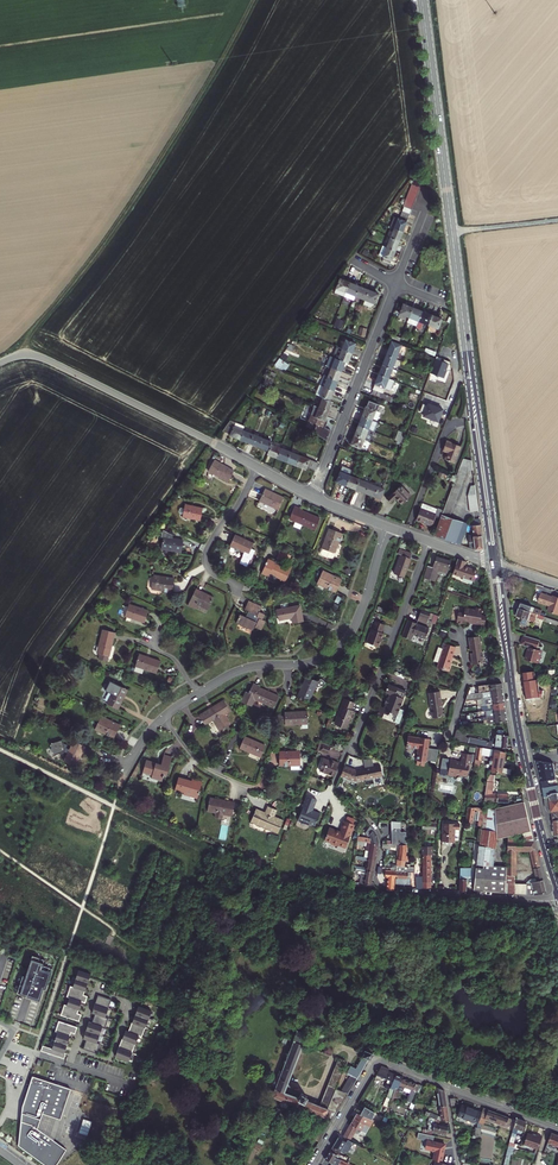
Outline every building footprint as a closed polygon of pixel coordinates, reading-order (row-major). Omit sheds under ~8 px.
[(419,184),(411,181),(402,204),(404,205),(411,207),(419,184)] [(401,232),(405,222),(399,219),(393,217),(389,227),(393,228),(401,232)] [(398,241),(401,232),(393,228),(389,238),(398,241)] [(394,251),(398,241),(389,238),(386,247),(394,251)] [(389,264),(394,251),(386,247),(382,246),(378,255),(382,257),(380,261),(389,264)] [(347,281),(338,278),(332,292),(342,295),(344,290),(347,281)] [(357,285),(347,281),(344,290),(354,294),(357,285)] [(367,289),(357,285),(354,294),(364,298),(367,289)] [(376,292),(367,289),(364,298),(373,301),(376,292)] [(411,307),(402,303),(398,312),(408,316),(411,307)] [(421,311),(411,307),(408,316),(417,320),(421,311)] [(430,314),(421,311),(417,320),(416,325),(420,326),(422,322),(427,324),(430,314)] [(440,318),(430,314),(427,324),(436,327),(440,318)] [(417,320),(408,316),(406,321),(416,325),(417,320)] [(337,317),(335,326),(343,328),(345,319),(337,317)] [(400,336),(391,333),(389,338),(398,341),(400,336)] [(351,343),(341,339),(338,348),(348,352),(351,343)] [(400,345),(390,341),(385,354),(395,358),(400,345)] [(344,362),(348,352),(338,348),(333,347),(329,356),(341,361),(344,362)] [(391,368),(395,358),(385,354),(381,364),(391,368)] [(329,356),(327,355),(323,366),(327,368),(337,372),(341,361),(329,356)] [(441,358),(436,356),(429,374),(438,377),(439,376),(444,378),(450,362),(444,359),(443,362),(440,361),(441,358)] [(388,378),(391,368),(381,364),(378,374),(388,378)] [(334,381),(337,372),(327,368),(324,377),(334,381)] [(391,379),(388,378),(378,374),(373,384),(374,384),(370,392),(389,399),(390,395),(386,393),(391,379)] [(268,377),(266,376),(262,387),(269,389),(273,379),(268,377)] [(330,389),(334,381),(324,377),(320,376),(317,384),(330,389)] [(327,399),(330,389),(317,384),(316,384),(312,394),(319,396),(327,399)] [(329,400),(327,399),(319,396),(315,406),(325,410),(329,400)] [(443,409),(427,403),(426,405),(423,404),(420,411),(424,412),(422,416),(438,422),(443,409)] [(321,419),(325,410),(315,406),(312,416),(306,414),(304,420),(321,427),(323,420),(321,419)] [(380,412),(364,406),(361,415),(371,419),(376,421),(380,412)] [(371,419),(361,415),(357,425),(367,428),(371,419)] [(229,437),(238,441),(241,432),(242,428),(229,423),(221,433),(229,436),(229,437)] [(363,438),(367,428),(357,425),(353,434),(363,438)] [(241,432),(238,441),(247,444),(250,435),(241,432)] [(369,440),(363,438),(353,434),(350,443),(365,449),(369,440)] [(260,439),(250,435),(247,444),(257,448),(260,439)] [(459,444),(444,438),(441,448),(446,450),(443,457),(453,461),(459,444)] [(271,444),(260,439),(257,448),(268,452),(270,446),(271,444)] [(279,449),(270,446),(268,452),(266,456),(275,460),(279,449)] [(288,453),(279,449),(275,460),(284,463),(288,453)] [(297,456),(288,453),(284,463),(294,467),(297,456)] [(464,453),(444,509),(451,512),(468,466),(473,465),(471,456),(464,453)] [(317,464),(297,456),(294,467),(304,471),(304,469),(314,472),(317,464)] [(235,469),(215,458),(209,468),(229,479),(235,469)] [(348,476),(339,472),(336,482),(344,486),(348,476)] [(358,480),(348,476),(344,486),(354,489),(358,480)] [(367,483),(358,480),(354,489),(363,493),(367,483)] [(470,507),(478,506),(475,480),(471,481),(468,491),(470,507)] [(384,490),(367,483),(363,493),(380,500),(384,490)] [(410,494),(401,483),(386,496),(390,501),(396,496),(401,502),(410,494)] [(285,494),(266,486),(261,498),(280,506),(285,494)] [(205,504),(186,501),(184,513),(203,516),(205,504)] [(443,509),(437,507),(437,508),(422,502),(416,519),(431,524),(435,514),(441,516),(443,509)] [(303,506),(297,504),(292,518),(316,528),(322,516),(303,508),(303,506)] [(465,519),(444,511),(435,534),(457,541),(465,519)] [(483,545),(480,516),(479,515),(470,516),(472,533),(467,533),(469,545),(472,546),(483,545)] [(183,548),(185,537),(173,535),(173,531),(163,526),(162,530),(161,533),(163,534),(162,545),(183,548)] [(343,531),(330,526),(320,549),(321,551),(331,555),(333,555),(343,531)] [(255,540),(237,531),(231,543),(250,551),(255,540)] [(292,553),(281,547),(277,554),(289,560),(292,553)] [(402,554),(395,572),(405,576),(412,558),(410,557),(412,552),(400,548),(398,553),(402,554)] [(453,560),(439,555),(435,566),(430,564),(425,575),(435,579),(439,568),(449,571),(453,560)] [(468,558),(459,555),(454,571),(476,578),(479,567),(466,563),(468,558)] [(274,558),(269,556),(262,570),(268,573),(266,576),(274,579),(277,573),(281,575),(280,577),(286,580),(293,565),(288,562),(286,566),(273,561),(274,558)] [(342,577),(324,568),(318,580),(336,589),(342,577)] [(175,575),(155,572),(153,586),(173,589),(175,575)] [(214,593),(196,584),(188,600),(194,604),(196,599),(208,605),(214,593)] [(534,601),(546,605),(544,610),(557,614),(557,609),(557,596),(549,593),(548,595),(538,592),(534,601)] [(263,604),(250,598),(246,605),(251,607),(248,613),(241,610),(236,620),(254,628),(255,624),(262,627),(267,618),(264,616),(266,611),(261,608),(263,604)] [(150,607),(130,600),(126,612),(146,619),(150,607)] [(301,602),(278,607),(280,618),(293,615),(294,621),(304,619),(301,602)] [(513,617),(531,623),(532,618),(557,626),(557,621),(537,615),(538,611),(531,608),(531,610),(517,605),(513,617)] [(432,610),(420,606),(416,616),(429,621),(432,610)] [(456,611),(454,621),(461,622),(461,619),(473,622),(472,623),(482,625),(483,615),(479,614),(480,608),(473,607),(473,609),(463,607),(462,612),(456,611)] [(428,624),(406,616),(400,632),(409,635),(411,630),(412,630),(413,632),(415,633),(417,632),(424,635),(428,624)] [(386,621),(378,618),(370,640),(381,644),(387,630),(383,629),(386,621)] [(116,629),(103,626),(97,650),(100,650),(99,656),(109,659),(116,629)] [(481,651),(478,635),(468,636),(469,649),(473,648),(473,649),(471,650),(472,654),(470,654),(471,663),(482,661),(481,655),(482,654),(482,652),(481,651)] [(520,636),(517,646),(525,649),(520,661),(532,665),(536,654),(537,649),(534,648),(536,642),(520,636)] [(453,646),(443,642),(441,649),(436,648),(432,661),(437,663),(435,667),(447,671),(449,664),(447,664),(453,646)] [(139,653),(136,663),(158,670),(162,658),(146,653),(146,655),(139,653)] [(307,673),(300,691),(312,696),(317,684),(319,684),(324,683),(327,680),(324,676),(321,676),(320,677),(319,678),(307,673)] [(518,676),(521,699),(539,697),(537,685),(534,685),(533,681),(532,681),(531,674),(518,676)] [(261,683),(254,680),(250,690),(247,688),(243,699),(253,704),(254,700),(260,703),(262,700),(275,706),(280,694),(260,686),(261,683)] [(128,687),(117,681),(108,701),(119,706),(128,687)] [(396,685),(387,681),(384,689),(388,690),(386,695),(385,694),(383,699),(384,700),(383,704),(379,703),(376,712),(381,714),(382,711),(383,709),(390,712),(391,709),(396,711),(402,695),(393,692),(396,685)] [(505,721),(500,682),(476,685),(477,692),(466,694),(464,701),(476,699),(476,705),(482,704),(483,707),(481,707),(481,711),(483,710),(485,723),(488,723),(505,721)] [(428,692),(431,719),(443,717),(442,709),(441,709),(439,691),(428,692)] [(356,700),(347,696),(337,721),(350,726),(356,709),(353,708),(356,700)] [(225,697),(200,712),(206,722),(214,717),(221,728),(233,721),(226,710),(231,707),(225,697)] [(308,708),(286,709),(286,721),(309,720),(308,708)] [(121,723),(101,713),(95,726),(115,735),(121,723)] [(466,732),(455,730),(452,739),(490,746),(491,744),(505,746),(506,734),(491,732),(491,740),(465,735),(466,732)] [(267,742),(246,733),(241,745),(262,754),(267,742)] [(76,762),(86,742),(75,736),(70,746),(67,744),(68,742),(63,739),(62,737),(51,741),(55,752),(61,750),(64,751),(65,749),(68,750),(65,757),(76,762)] [(425,762),(428,739),(419,737),(419,739),(407,736),(404,748),(410,749),(411,748),(417,749),(415,760),(425,762)] [(331,743),(323,740),(320,748),(328,751),(331,743)] [(301,747),(280,747),(280,763),(301,763),(301,747)] [(507,750),(497,747),(494,769),(512,773),(513,767),(505,765),(507,750)] [(449,758),(446,774),(454,775),(454,774),(466,775),(466,769),(468,769),(470,753),(461,751),(460,761),(455,761),(455,759),(449,758)] [(173,754),(165,752),(162,762),(147,757),(143,770),(153,773),(152,775),(163,778),(165,773),(168,773),(173,754)] [(322,767),(336,772),(341,760),(338,759),(336,759),(325,755),(323,758),(324,760),(322,767)] [(438,757),(436,765),(444,766),(445,758),(438,757)] [(531,759),(536,783),(538,782),(543,808),(544,810),(544,811),(546,813),(547,813),(548,814),(550,821),(551,836),(557,835),(557,798),(556,798),(548,763),(531,759)] [(358,767),(347,762),(343,773),(356,779),(384,774),(382,762),(358,767)] [(104,768),(99,766),(96,771),(102,774),(104,768)] [(521,840),(535,840),(526,801),(496,807),(497,798),(508,799),(509,792),(492,792),(494,772),(489,771),(485,806),(469,804),(467,819),(474,820),(476,809),(480,809),(479,824),(483,824),(480,845),(492,846),(492,847),(497,847),(498,838),(510,836),(510,835),(522,835),(521,840)] [(193,778),(180,774),(176,787),(185,790),(185,792),(198,796),(203,778),(194,776),(193,778)] [(318,796),(309,793),(305,801),(304,801),(302,806),(304,806),(299,817),(311,822),(311,820),(317,823),(321,811),(316,808),(315,809),(312,808),(313,805),(314,805),(318,796)] [(235,799),(211,795),(208,809),(216,810),(215,815),(230,818),(231,813),(232,814),(235,799)] [(258,805),(252,818),(278,829),(284,816),(275,813),(278,806),(269,803),(266,809),(258,805)] [(330,825),(326,837),(333,840),(333,841),(338,843),(338,841),(347,844),(355,820),(344,817),(341,827),(342,827),(341,829),(340,828),(340,829),(336,828),(337,827),(330,825)] [(416,864),(406,864),(408,842),(407,828),(402,828),(402,819),(392,818),(392,838),(388,837),(388,841),(384,841),(384,844),(392,845),(392,844),(398,844),(398,842),(400,842),(399,863),(398,863),(397,869),(387,868),(386,874),(389,874),(389,876),(390,876),(390,887),(395,887),(396,876),(398,876),(397,882),(411,883),(411,871),(416,871),(416,864)] [(445,821),(444,839),(456,840),(457,827),(462,827),(462,821),(445,821)] [(378,834),(370,824),(365,829),(370,835),(358,833),(357,836),(357,840),(357,842),(367,843),(365,854),(356,853),(356,857),(367,858),(366,864),(356,862),(355,866),(357,866),(356,871),(361,872),(360,879),(364,879),(374,883),(374,880),(372,879),(379,841),(378,834)] [(548,890),(535,840),(521,840),(522,835),(510,835),(510,836),(509,866),(491,864),(492,847),(492,846),(480,845),(475,888),(516,891),(535,892),(548,890)] [(418,886),(434,885),(434,852),(436,852),(436,844),(424,844),(424,874),(418,874),(418,886)] [(460,876),(460,888),(467,888),(468,876),(460,876)] [(42,985),(44,986),(51,965),(42,962),(44,957),(31,952),(24,974),(22,973),(16,990),(38,997),(42,985)] [(56,1011),(78,1018),(80,1011),(74,1009),(75,1006),(78,1007),(80,998),(84,1000),(86,993),(80,991),(81,987),(84,988),(89,971),(77,967),(75,974),(72,973),(71,976),(74,976),(72,983),(69,983),(66,993),(62,992),(62,994),(68,995),(66,1002),(63,1001),(60,1011),(57,1010),(56,1011)] [(88,1018),(83,1036),(85,1037),(82,1046),(96,1050),(99,1041),(102,1042),(103,1040),(96,1038),(99,1032),(102,1032),(102,1031),(99,1030),(101,1023),(104,1024),(107,1016),(110,1017),(111,1016),(104,1014),(107,1007),(110,1008),(111,1005),(107,1004),(110,996),(97,992),(91,1010),(94,1011),(91,1019),(88,1018)] [(151,1007),(138,1002),(131,1019),(128,1028),(125,1027),(122,1035),(121,1035),(115,1052),(128,1058),(131,1050),(134,1051),(134,1050),(131,1049),(134,1041),(137,1043),(138,1040),(135,1039),(138,1032),(141,1034),(144,1026),(147,1027),(148,1024),(145,1023),(148,1016),(151,1017),(151,1016),(148,1015),(151,1007)] [(207,1017),(210,1019),(213,1019),(216,1016),(215,1011),(212,1009),(209,1010),(206,1013),(207,1017)] [(40,1048),(63,1055),(65,1050),(64,1049),(69,1033),(67,1032),(68,1029),(74,1031),(76,1024),(55,1017),(54,1018),(57,1019),(54,1029),(56,1029),(54,1036),(51,1035),(50,1038),(53,1039),(51,1046),(41,1042),(40,1048)] [(292,1038),(278,1075),(288,1079),(304,1037),(291,1032),(290,1035),(284,1033),(283,1035),(292,1038)] [(363,1046),(360,1053),(367,1056),(371,1049),(363,1046)] [(350,1063),(346,1071),(351,1073),(357,1075),(362,1067),(367,1056),(360,1053),(354,1065),(350,1063)] [(274,1085),(271,1094),(289,1101),(287,1107),(304,1114),(304,1115),(321,1122),(327,1106),(336,1109),(347,1091),(343,1089),(335,1086),(342,1069),(340,1069),(344,1058),(337,1056),(319,1102),(307,1098),(307,1096),(306,1095),(307,1093),(301,1090),(298,1095),(274,1085)] [(375,1071),(391,1078),(394,1071),(386,1068),(387,1067),(379,1063),(375,1071)] [(395,1086),(398,1081),(400,1075),(401,1074),(394,1071),(391,1078),(389,1081),(387,1085),(388,1086),(385,1094),(389,1096),(393,1085),(395,1086)] [(31,1073),(22,1103),(21,1110),(28,1113),(18,1143),(48,1164),(54,1164),(59,1158),(58,1158),(66,1147),(53,1138),(41,1129),(40,1128),(43,1118),(52,1121),(54,1115),(60,1117),(70,1086),(31,1073)] [(351,1073),(343,1089),(347,1091),(357,1075),(351,1073)] [(278,1075),(274,1085),(284,1089),(288,1079),(278,1075)] [(398,1081),(414,1088),(417,1082),(400,1075),(398,1081)] [(435,1085),(438,1104),(445,1103),(442,1088),(435,1085)] [(478,1113),(479,1113),(479,1109),(479,1107),(461,1099),(457,1109),(473,1116),(474,1118),(476,1118),(478,1113)] [(426,1112),(431,1114),(438,1117),(441,1118),(444,1118),(444,1119),(447,1119),(445,1103),(438,1104),(440,1115),(427,1110),(426,1112)] [(479,1113),(507,1125),(509,1117),(481,1105),(480,1107),(479,1109),(479,1113)] [(355,1110),(367,1115),(369,1112),(364,1110),(364,1109),(356,1106),(355,1110)] [(457,1110),(474,1118),(473,1116),(457,1109),(457,1110)] [(28,1113),(21,1110),(20,1121),(18,1143),(28,1113)] [(372,1126),(377,1118),(355,1110),(342,1133),(349,1137),(356,1125),(363,1130),(367,1123),(372,1126)] [(437,1119),(438,1117),(430,1113),(428,1120),(429,1121),(427,1127),(423,1126),(422,1130),(430,1132),(431,1128),(445,1131),(446,1122),(437,1119)] [(53,1138),(60,1117),(54,1115),(52,1121),(43,1118),(40,1128),(41,1129),(53,1138)] [(519,1132),(524,1119),(515,1116),(508,1136),(511,1137),(513,1133),(516,1135),(517,1132),(519,1132)] [(321,1122),(312,1136),(319,1139),(327,1124),(321,1122)] [(557,1149),(557,1133),(550,1130),(546,1141),(557,1145),(556,1148),(557,1149)] [(536,1147),(540,1134),(530,1131),(530,1133),(525,1131),(523,1142),(530,1144),(529,1145),(536,1147)] [(434,1136),(418,1132),(417,1139),(426,1141),(424,1150),(434,1152),(432,1159),(442,1161),(446,1143),(433,1140),(434,1136)] [(346,1138),(338,1133),(330,1147),(337,1151),(343,1153),(344,1151),(340,1149),(346,1138)] [(343,1153),(337,1151),(330,1147),(324,1156),(332,1160),(337,1162),(340,1157),(343,1153)]
